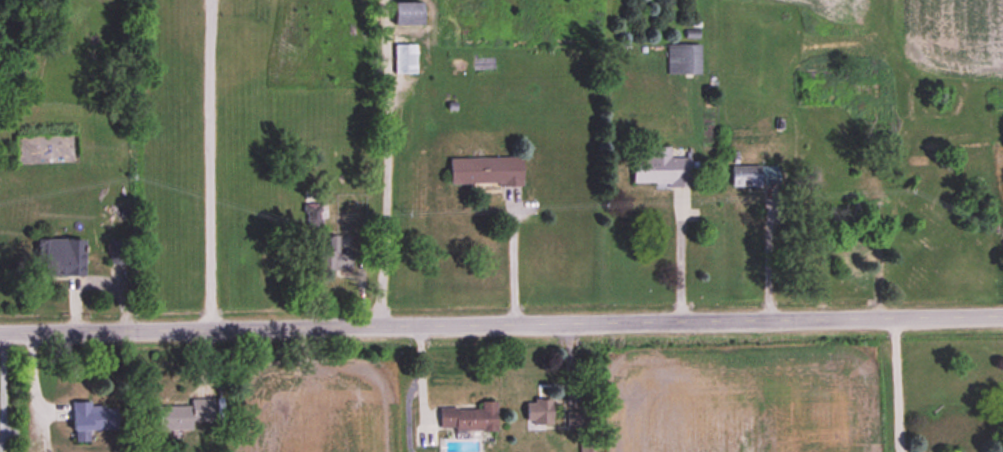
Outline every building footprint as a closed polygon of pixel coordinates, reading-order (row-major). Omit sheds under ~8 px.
[(394,3),(394,26),(422,26),(422,3),(394,3)] [(396,74),(416,74),(416,45),(396,45),(396,74)] [(667,46),(667,75),(700,75),(700,46),(667,46)] [(76,135),(19,135),(19,163),(77,163),(76,135)] [(690,159),(671,159),(670,148),(650,148),(650,159),(632,159),(633,184),(655,184),(655,189),(691,188),(690,159)] [(522,185),(522,158),(450,158),(450,185),(522,185)] [(732,167),(732,188),(777,188),(777,167),(732,167)] [(324,226),(324,194),(305,194),(305,226),(324,226)] [(338,238),(326,238),(326,270),(345,270),(345,255),(338,255),(338,238)] [(84,277),(84,241),(43,241),(43,277),(84,277)] [(111,263),(125,263),(125,243),(111,243),(111,263)] [(214,422),(213,401),(190,401),(190,408),(156,408),(156,431),(192,431),(192,422),(214,422)] [(551,401),(526,401),(526,425),(551,425),(551,401)] [(496,431),(496,403),(480,402),(480,410),(439,409),(438,430),(496,431)] [(72,406),(73,443),(90,442),(89,432),(116,431),(115,404),(72,406)]
